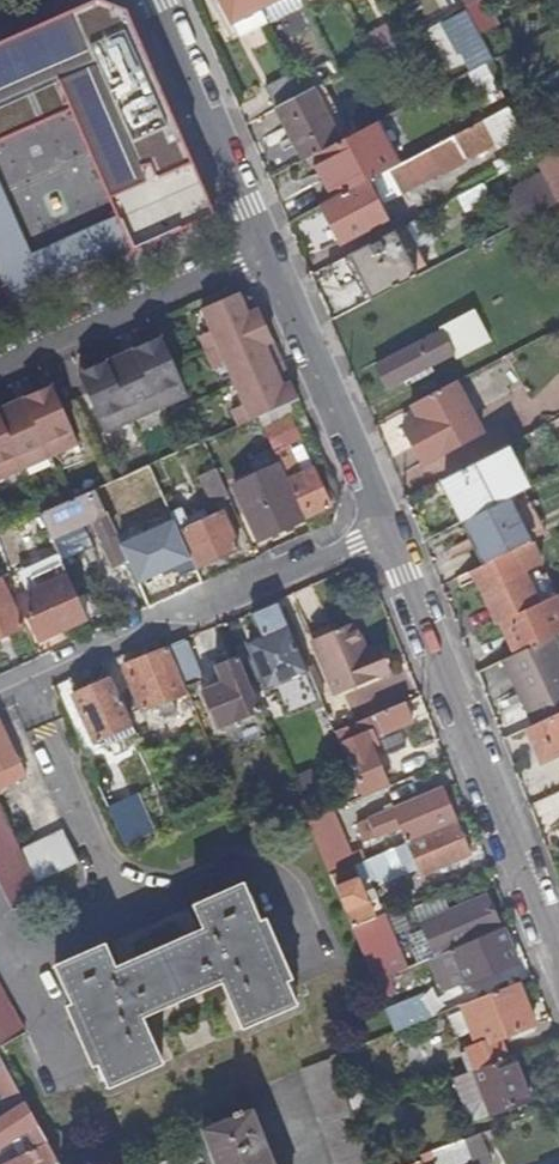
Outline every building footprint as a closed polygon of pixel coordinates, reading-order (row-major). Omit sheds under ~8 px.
[(68,110),(116,219),(59,244),(65,256),(37,269),(2,284),(1,285),(9,305),(91,268),(215,214),(187,151),(151,69),(125,9),(101,0),(93,0),(0,41),(0,140),(68,110)] [(253,0),(211,0),(231,38),(264,21),(257,8),(253,0)] [(477,33),(496,24),(485,3),(483,0),(474,0),(466,4),(463,6),(477,32),(477,33)] [(362,36),(371,54),(393,43),(383,24),(362,36)] [(477,33),(477,32),(463,40),(478,66),(487,62),(492,59),(477,33)] [(274,107),(301,92),(291,73),(263,87),(274,107)] [(301,92),(274,107),(302,160),(309,156),(339,141),(310,87),(306,89),(301,92)] [(386,168),(397,188),(435,168),(437,172),(467,156),(466,155),(492,141),(495,145),(520,132),(506,105),(425,148),(397,163),(386,168)] [(339,141),(309,156),(331,197),(363,180),(381,171),(386,168),(397,163),(375,121),(339,141)] [(531,154),(546,180),(556,200),(558,203),(558,202),(558,139),(531,154)] [(397,188),(386,168),(381,171),(363,180),(374,200),(397,188)] [(546,180),(541,173),(499,196),(502,202),(498,204),(509,225),(556,200),(546,180)] [(331,197),(320,203),(339,240),(383,218),(374,200),(363,180),(331,197)] [(489,197),(480,181),(457,193),(465,209),(489,197)] [(2,284),(37,269),(0,185),(0,279),(2,284)] [(424,238),(413,217),(327,262),(339,285),(358,275),(369,297),(426,268),(419,255),(408,261),(398,242),(410,236),(413,243),(424,238)] [(238,292),(202,308),(211,330),(200,335),(207,351),(214,367),(226,361),(235,382),(245,404),(233,409),(240,423),(258,415),(275,407),(282,404),(288,401),(297,397),(254,298),(238,292)] [(474,308),(440,326),(441,329),(453,351),(456,357),(490,339),(474,308)] [(441,329),(375,364),(386,387),(453,351),(441,329)] [(162,336),(142,345),(125,353),(107,360),(87,370),(79,374),(83,384),(104,432),(132,419),(159,407),(188,394),(175,366),(162,336)] [(455,379),(411,402),(418,416),(410,421),(414,428),(406,432),(422,461),(482,430),(455,379)] [(23,468),(50,455),(78,443),(52,385),(33,394),(16,402),(0,409),(0,478),(23,468)] [(288,401),(282,404),(285,411),(292,409),(288,401)] [(280,416),(275,407),(258,415),(263,424),(280,416)] [(330,505),(311,467),(300,472),(287,443),(300,437),(291,417),(264,429),(305,516),(330,505)] [(414,428),(410,421),(402,425),(406,432),(414,428)] [(445,481),(465,521),(508,499),(524,491),(504,451),(445,481)] [(159,460),(148,465),(157,484),(168,479),(159,460)] [(148,465),(94,489),(97,496),(106,514),(160,489),(157,484),(148,465)] [(227,493),(216,467),(200,474),(212,500),(227,493)] [(301,518),(278,467),(236,486),(259,537),(301,518)] [(97,496),(94,489),(39,514),(42,519),(50,536),(54,545),(70,537),(78,553),(92,545),(82,523),(91,518),(112,564),(126,558),(97,496)] [(463,522),(484,564),(530,542),(508,499),(465,521),(463,522)] [(182,527),(199,564),(239,547),(222,509),(207,515),(204,508),(184,517),(180,507),(170,511),(178,529),(182,527)] [(39,514),(11,526),(13,532),(42,519),(39,514)] [(61,561),(78,553),(70,537),(54,545),(61,561)] [(541,562),(532,542),(484,564),(474,569),(499,624),(504,621),(518,651),(551,636),(558,632),(558,600),(557,597),(539,605),(523,571),(541,562)] [(38,587),(67,573),(61,561),(32,575),(38,587)] [(541,562),(523,571),(539,605),(557,597),(541,562)] [(87,616),(75,592),(67,573),(38,587),(26,593),(35,612),(29,614),(41,638),(87,616)] [(4,577),(0,579),(0,636),(25,624),(4,577)] [(308,670),(278,602),(251,614),(262,638),(249,644),(255,658),(247,661),(260,691),(308,670)] [(336,695),(385,674),(377,655),(370,658),(366,649),(355,622),(311,640),(336,695)] [(558,712),(558,654),(551,636),(518,651),(508,657),(527,697),(522,700),(533,724),(558,712)] [(188,640),(169,648),(183,683),(202,675),(188,640)] [(366,649),(370,658),(377,655),(373,647),(366,649)] [(168,649),(124,668),(142,712),(157,705),(163,718),(176,713),(170,700),(186,693),(168,649)] [(232,723),(261,711),(238,657),(216,667),(222,683),(201,691),(209,711),(216,730),(232,723)] [(130,726),(109,680),(72,698),(93,744),(98,741),(105,738),(108,744),(115,741),(112,735),(130,726)] [(404,702),(372,716),(375,723),(378,722),(383,734),(412,722),(404,702)] [(533,724),(526,727),(542,760),(558,752),(558,712),(533,724)] [(372,716),(360,721),(363,729),(375,723),(372,716)] [(26,774),(0,719),(0,787),(26,774)] [(360,721),(334,732),(362,799),(388,787),(370,747),(377,743),(371,730),(365,733),(363,729),(360,721)] [(108,744),(105,738),(98,741),(100,747),(108,744)] [(118,776),(101,784),(115,813),(132,804),(118,776)] [(393,810),(407,843),(457,822),(443,789),(393,810)] [(11,804),(1,809),(8,826),(19,821),(11,804)] [(307,823),(330,876),(364,862),(360,852),(351,856),(332,812),(307,823)] [(387,813),(358,826),(366,843),(394,830),(387,813)] [(0,815),(0,888),(10,909),(39,895),(0,815)] [(457,822),(407,843),(421,876),(471,855),(457,822)] [(63,835),(22,853),(37,883),(77,866),(63,835)] [(330,876),(353,931),(376,921),(370,906),(378,903),(374,892),(365,896),(358,880),(370,875),(364,862),(330,876)] [(163,1064),(142,1018),(224,982),(245,1028),(297,1005),(286,982),(292,979),(266,920),(261,922),(245,884),(195,906),(205,931),(116,969),(105,945),(56,967),(73,1005),(68,1007),(94,1066),(99,1064),(109,1087),(163,1064)] [(489,895),(423,922),(422,923),(436,958),(453,950),(503,929),(489,895)] [(376,921),(353,931),(375,983),(407,970),(385,917),(376,921)] [(503,929),(453,950),(467,982),(516,961),(503,929)] [(470,1049),(476,1066),(506,1056),(500,1039),(534,1025),(517,983),(462,1005),(479,1046),(470,1049)] [(0,990),(0,1046),(23,1032),(0,990)] [(424,996),(386,1011),(395,1032),(433,1017),(424,996)] [(476,1066),(464,1071),(480,1114),(540,1093),(525,1050),(506,1056),(476,1066)] [(25,1101),(0,1056),(0,1092),(5,1089),(15,1107),(25,1101)] [(338,1163),(372,1163),(353,1111),(333,1057),(303,1068),(338,1163)] [(0,1118),(0,1151),(15,1141),(12,1136),(19,1131),(30,1152),(8,1163),(60,1163),(25,1101),(15,1107),(0,1118)] [(253,1110),(244,1113),(243,1109),(234,1112),(236,1116),(203,1130),(216,1163),(275,1163),(253,1110)] [(473,1163),(480,1163),(489,1161),(479,1133),(464,1139),(473,1163)] [(444,1145),(422,1153),(424,1160),(447,1151),(444,1145)]
